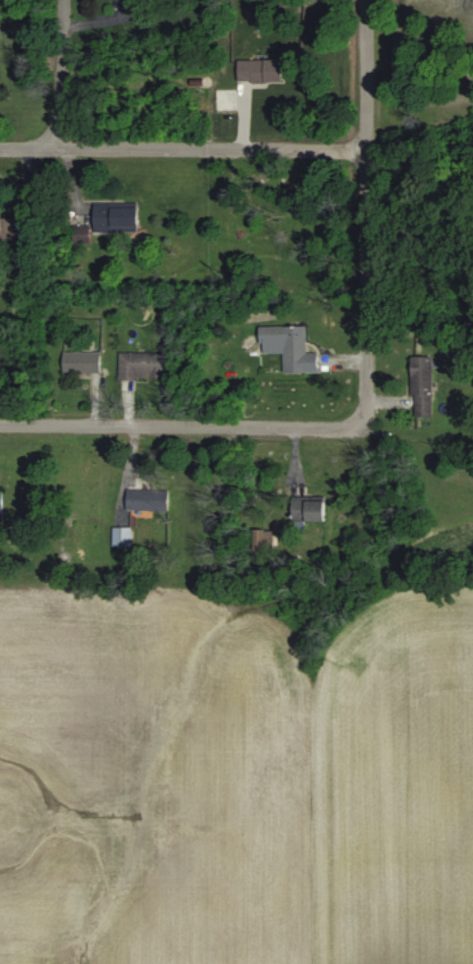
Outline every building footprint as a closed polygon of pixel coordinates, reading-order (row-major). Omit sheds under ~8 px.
[(283,58),(237,58),(237,80),(283,80),(283,58)] [(140,205),(94,205),(94,231),(140,231),(140,205)] [(2,211),(0,211),(0,242),(22,241),(21,217),(3,218),(2,211)] [(283,372),(318,371),(318,352),(306,352),(306,325),(259,326),(259,342),(283,342),(283,372)] [(100,372),(100,351),(63,351),(63,372),(100,372)] [(118,353),(118,378),(163,378),(163,353),(118,353)] [(412,416),(432,416),(432,357),(412,357),(412,416)] [(126,509),(167,509),(167,489),(126,489),(126,509)] [(291,522),(326,522),(326,498),(291,498),(291,522)] [(129,528),(113,528),(113,544),(129,544),(129,528)]
